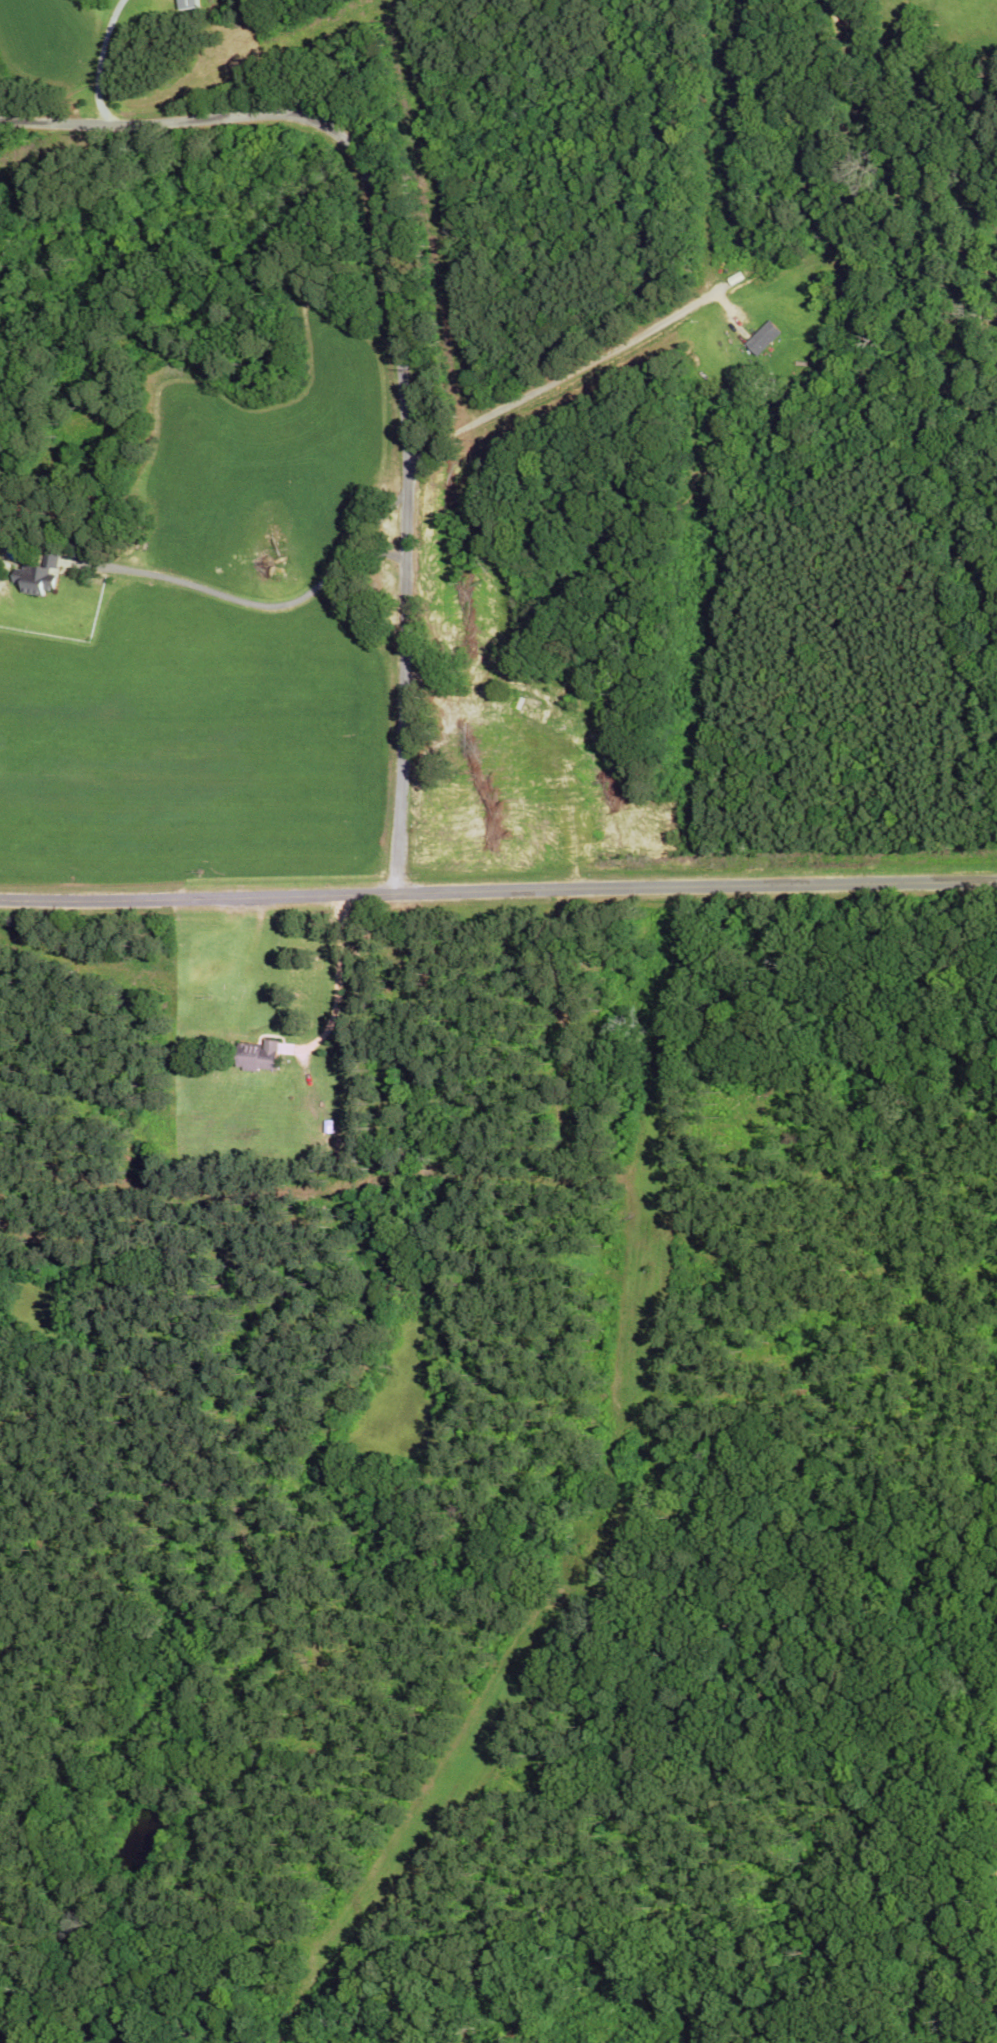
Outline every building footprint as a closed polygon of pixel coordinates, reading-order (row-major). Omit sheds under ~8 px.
[(200,12),(198,0),(179,0),(181,14),(200,12)] [(745,348),(758,361),(782,337),(770,324),(745,348)] [(47,600),(48,593),(57,594),(63,555),(47,552),(45,571),(34,570),(33,575),(17,573),(15,588),(25,589),(24,597),(47,600)] [(550,717),(538,712),(541,706),(521,697),(513,715),(545,729),(550,717)] [(265,1049),(239,1047),(238,1073),(278,1075),(280,1044),(265,1043),(265,1049)]
